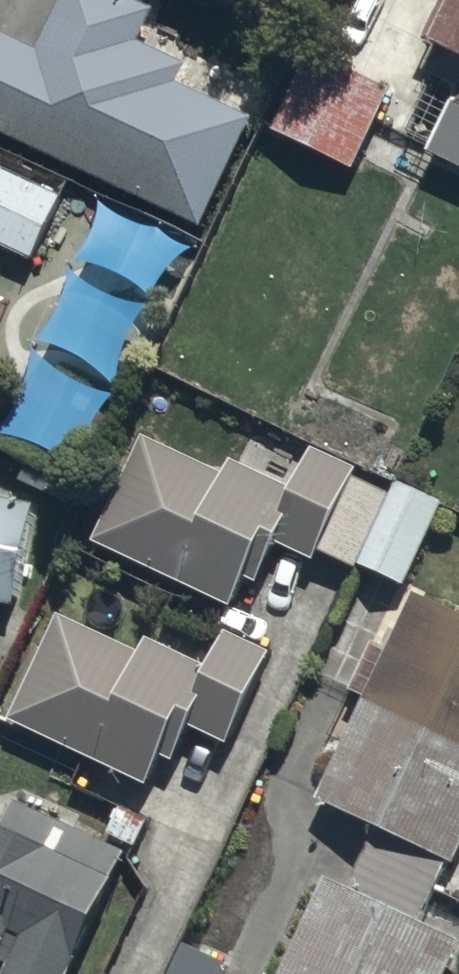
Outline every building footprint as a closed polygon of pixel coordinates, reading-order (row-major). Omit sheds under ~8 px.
[(36,51),(0,35),(0,139),(198,232),(250,120),(177,86),(185,69),(139,47),(154,15),(122,0),(60,0),(36,51)] [(421,46),(437,54),(425,78),(458,95),(458,0),(444,0),(421,46)] [(312,56),(271,135),(351,176),(392,96),(312,56)] [(432,157),(458,171),(458,104),(432,157)] [(32,265),(63,201),(0,171),(0,250),(32,265)] [(357,571),(389,503),(352,485),(356,476),(313,456),(293,498),(231,469),(227,480),(141,440),(92,545),(231,610),(244,582),(257,588),(276,548),(315,566),(320,553),(357,571)] [(389,503),(357,571),(403,592),(442,507),(397,486),(389,503)] [(16,612),(35,513),(0,506),(0,609),(16,612)] [(418,600),(320,813),(376,838),(351,892),(329,882),(287,973),(451,973),(458,957),(458,947),(422,930),(449,871),(456,874),(458,867),(458,618),(418,600)] [(58,620),(8,725),(147,792),(162,762),(172,767),(188,732),(228,750),(270,660),(225,639),(208,675),(145,645),(138,658),(58,620)] [(125,859),(10,804),(0,826),(0,949),(2,950),(0,955),(0,963),(11,968),(8,973),(75,973),(125,859)] [(170,973),(228,973),(230,971),(183,948),(170,973)]
